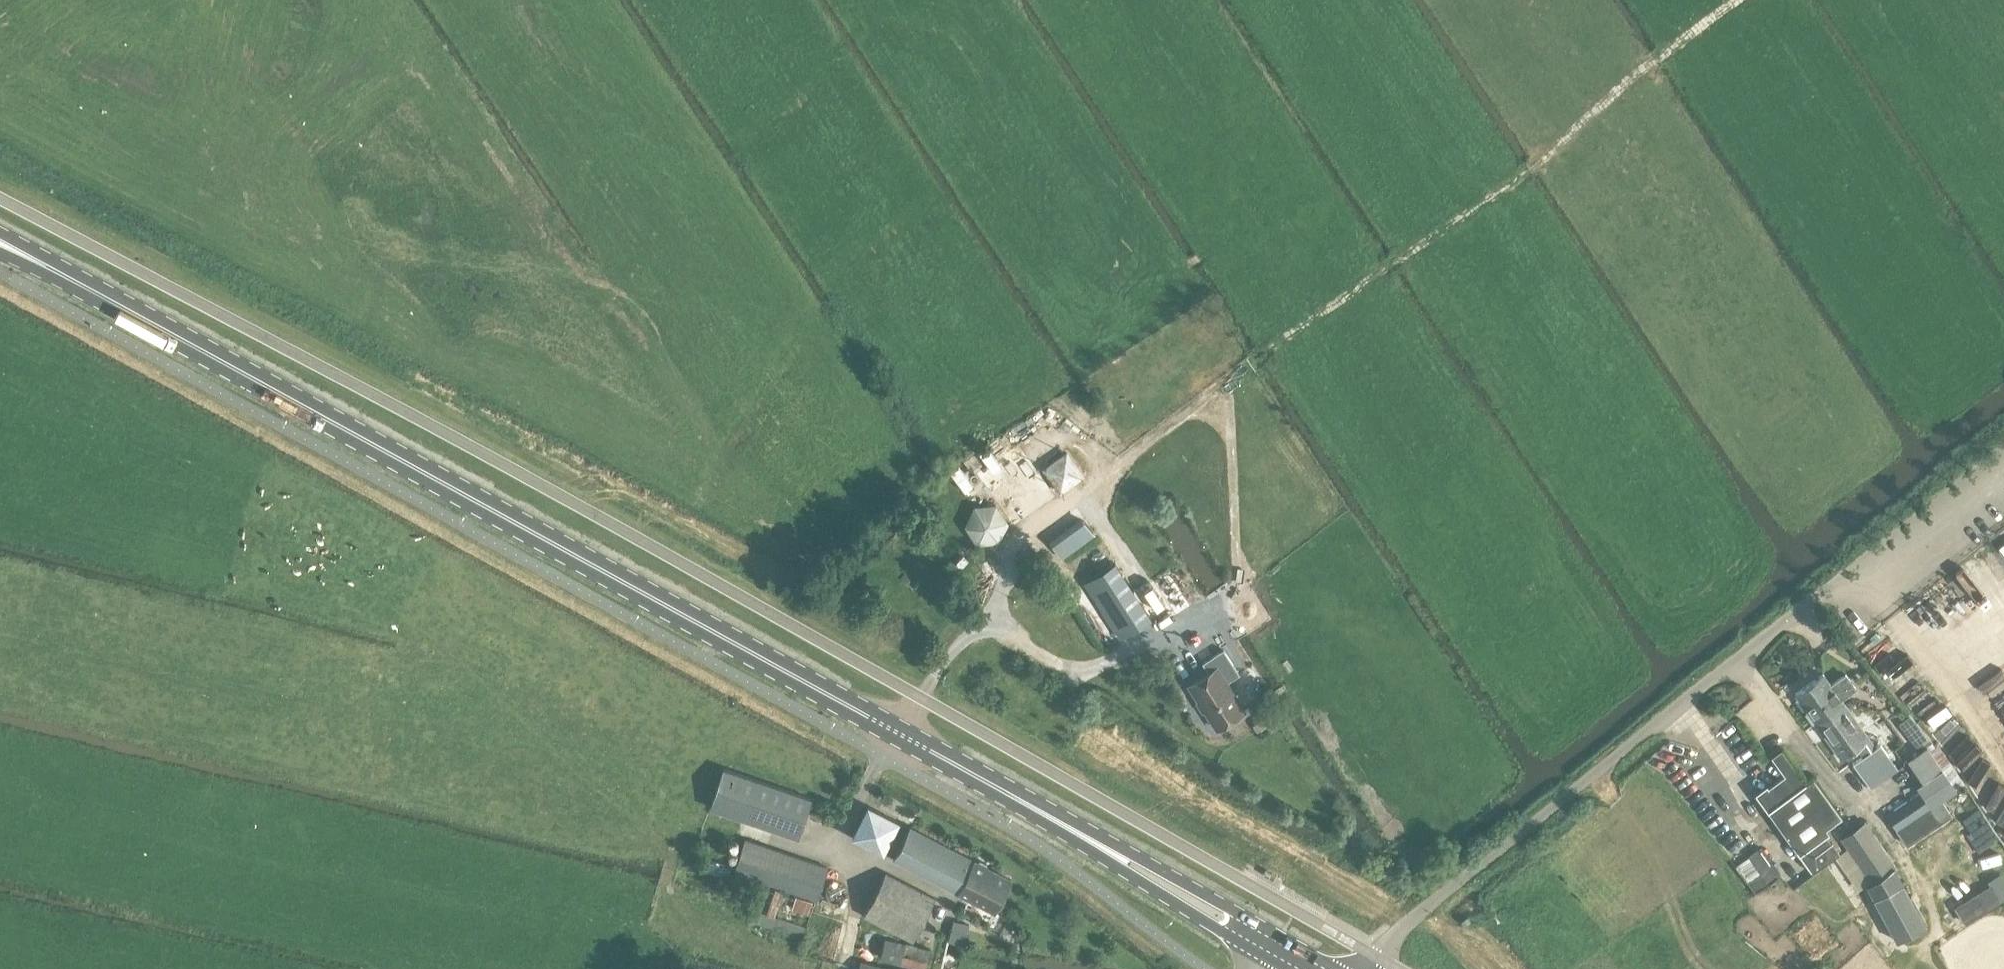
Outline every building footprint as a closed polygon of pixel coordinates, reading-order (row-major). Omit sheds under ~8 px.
[(1070,448),(1045,463),(1062,489),(1087,473),(1070,448)] [(996,495),(964,515),(982,544),(1014,525),(996,495)] [(1062,557),(1097,531),(1080,507),(1044,533),(1062,557)] [(1119,638),(1150,619),(1114,563),(1083,583),(1119,638)] [(1215,728),(1242,711),(1225,683),(1238,674),(1222,649),(1201,663),(1207,673),(1187,685),(1215,728)] [(1816,721),(1843,702),(1840,699),(1854,689),(1844,676),(1831,686),(1823,674),(1796,694),(1816,721)] [(1843,702),(1816,721),(1841,757),(1868,738),(1843,702)] [(1853,763),(1871,786),(1896,767),(1879,744),(1853,763)] [(1928,747),(1908,760),(1922,781),(1916,785),(1929,806),(1955,789),(1928,747)] [(1811,869),(1837,850),(1826,833),(1829,832),(1826,827),(1842,816),(1814,777),(1806,783),(1781,749),(1771,756),(1786,778),(1767,792),(1776,805),(1769,810),(1811,869)] [(810,800),(757,782),(723,770),(710,807),(797,837),(810,800)] [(1905,842),(1938,820),(1919,792),(1886,814),(1905,842)] [(883,854),(891,839),(900,821),(869,805),(852,838),(883,854)] [(1872,881),(1895,866),(1865,822),(1842,838),(1872,881)] [(975,861),(911,828),(909,827),(892,858),(993,911),(1009,879),(985,867),(984,863),(979,860),(975,861)] [(815,899),(826,868),(746,840),(735,872),(815,899)] [(1779,871),(1761,845),(1749,854),(1767,880),(1779,871)] [(1868,885),(1874,898),(1896,940),(1925,925),(1896,870),(1868,885)] [(912,941),(934,898),(885,873),(863,915),(912,941)] [(1963,921),(1986,907),(1978,894),(1955,907),(1963,921)] [(755,919),(805,935),(809,923),(759,907),(755,919)] [(953,920),(948,940),(964,943),(968,924),(953,920)] [(925,968),(929,949),(883,938),(879,957),(925,968)]
